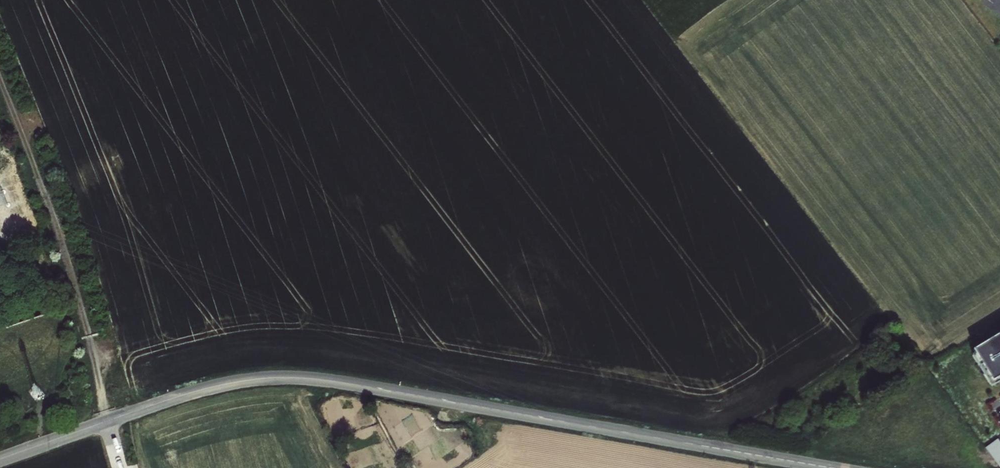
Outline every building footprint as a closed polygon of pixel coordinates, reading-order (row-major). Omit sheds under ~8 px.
[(999,377),(999,334),(973,350),(975,354),(992,382),(999,377)] [(975,354),(972,356),(991,387),(999,381),(999,377),(992,382),(975,354)] [(986,451),(998,467),(999,467),(999,443),(999,441),(986,451)]
